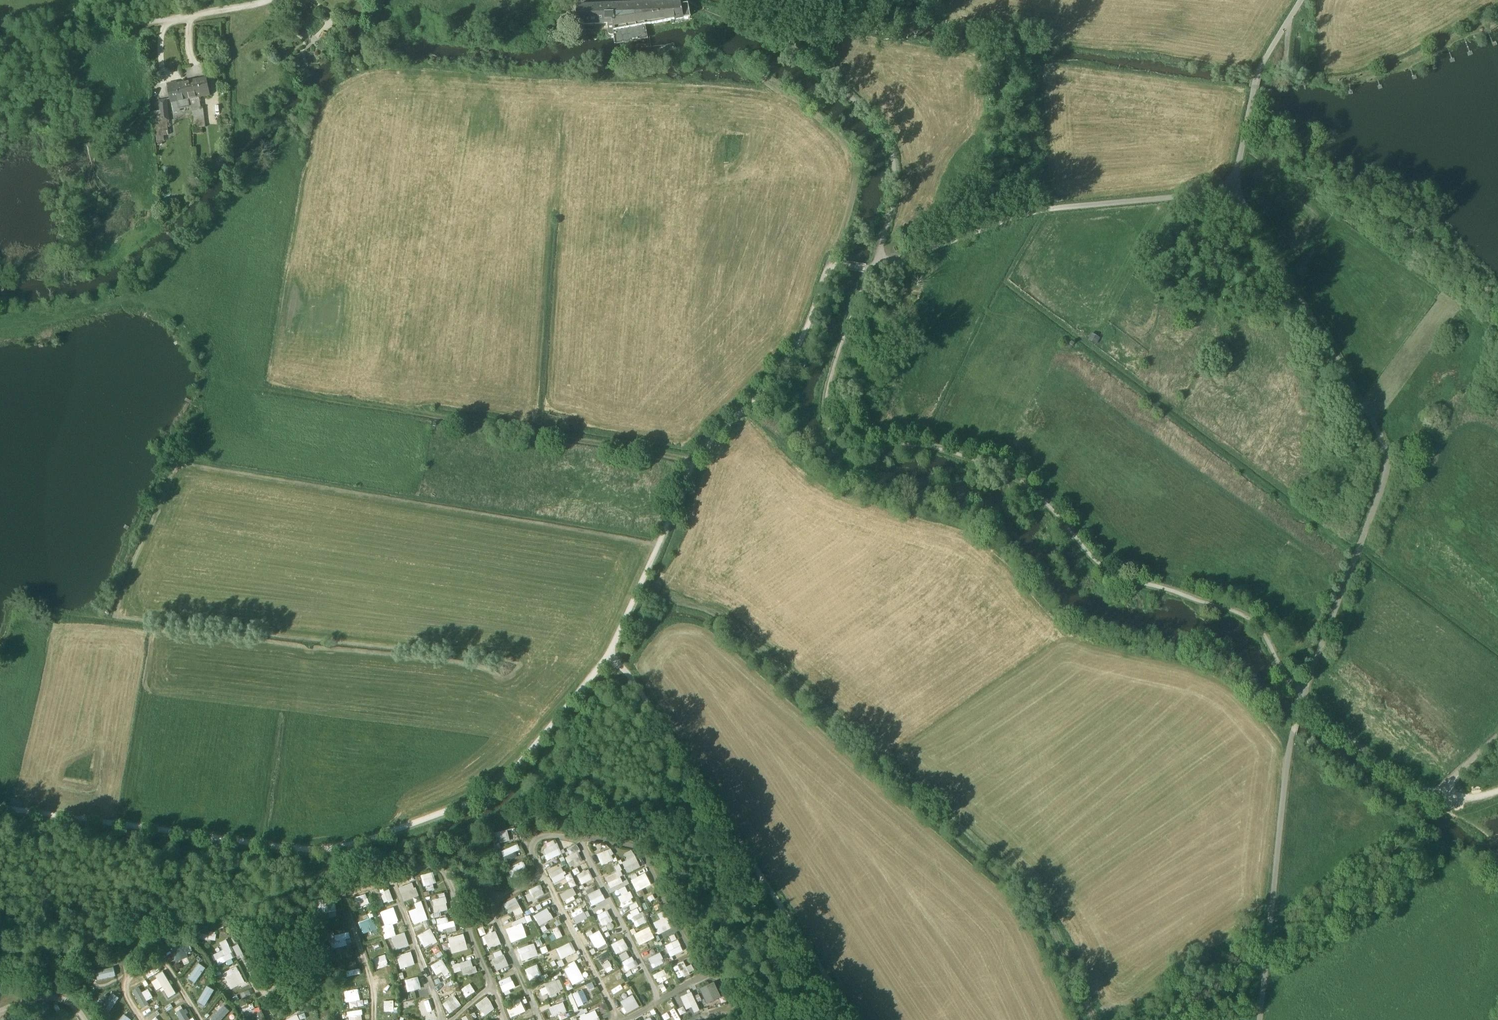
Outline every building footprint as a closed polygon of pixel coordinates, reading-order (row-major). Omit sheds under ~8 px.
[(614,33),(615,43),(616,43),(641,38),(647,37),(645,28),(646,25),(684,17),(681,5),(681,3),(577,6),(578,25),(608,23),(608,30),(610,32),(611,33),(614,33)] [(681,5),(684,17),(691,16),(688,4),(681,5)] [(206,79),(185,83),(189,99),(199,97),(210,95),(206,79)] [(168,84),(171,103),(188,100),(189,99),(185,83),(176,85),(176,83),(168,84)] [(189,107),(190,110),(201,109),(199,97),(189,99),(188,100),(189,107)] [(159,101),(161,123),(168,121),(166,100),(159,101)] [(189,107),(188,100),(171,103),(173,112),(179,111),(179,109),(189,107)] [(190,110),(193,128),(205,127),(203,108),(201,109),(190,110)] [(1092,333),(1089,340),(1097,343),(1100,337),(1092,333)] [(494,832),(495,843),(509,841),(508,830),(494,832)] [(547,843),(549,846),(542,850),(548,860),(562,853),(554,839),(547,843)] [(570,855),(565,857),(570,867),(584,860),(576,844),(567,849),(570,855)] [(597,854),(602,865),(614,860),(610,849),(597,854)] [(627,860),(622,863),(627,874),(641,867),(632,850),(624,854),(627,860)] [(506,861),(516,857),(514,852),(504,856),(506,861)] [(507,869),(511,877),(527,869),(522,861),(507,869)] [(548,871),(553,883),(566,878),(560,865),(548,871)] [(581,885),(593,878),(587,869),(576,875),(581,885)] [(427,886),(429,892),(437,889),(431,872),(420,876),(424,887),(427,886)] [(636,873),(630,877),(637,892),(651,885),(646,872),(638,876),(636,873)] [(565,875),(570,887),(575,885),(571,873),(565,875)] [(413,883),(399,887),(403,901),(417,898),(413,883)] [(593,883),(584,888),(592,906),(605,899),(600,889),(597,890),(593,883)] [(528,889),(530,893),(525,895),(528,902),(545,894),(540,884),(528,889)] [(572,887),(560,894),(564,902),(577,896),(572,887)] [(380,893),(385,904),(394,900),(388,888),(380,893)] [(618,896),(625,912),(635,908),(631,898),(633,897),(630,891),(618,896)] [(438,894),(439,899),(433,900),(434,907),(431,908),(433,918),(442,916),(441,912),(448,910),(445,893),(438,894)] [(472,900),(476,909),(489,904),(485,894),(472,900)] [(503,904),(508,914),(514,912),(516,917),(523,914),(516,897),(503,904)] [(409,911),(413,925),(427,921),(422,901),(414,903),(416,909),(409,911)] [(323,903),(324,917),(336,916),(335,902),(323,903)] [(394,907),(380,911),(384,926),(380,927),(384,939),(391,937),(395,950),(409,946),(405,932),(396,935),(393,924),(398,922),(394,907)] [(547,907),(533,916),(539,926),(553,918),(547,907)] [(590,917),(588,911),(583,913),(581,909),(571,913),(576,923),(590,917)] [(629,914),(631,918),(632,918),(636,927),(647,923),(642,909),(629,914)] [(608,910),(597,915),(602,926),(612,922),(608,910)] [(531,916),(511,921),(513,927),(507,928),(510,942),(527,938),(523,924),(532,921),(531,916)] [(668,916),(653,922),(658,934),(673,928),(668,916)] [(436,919),(438,930),(449,929),(447,917),(436,919)] [(362,934),(376,930),(373,918),(359,921),(362,934)] [(481,936),(487,934),(484,926),(478,928),(481,936)] [(558,927),(552,930),(557,939),(563,936),(558,927)] [(637,944),(654,939),(650,927),(634,932),(637,944)] [(418,935),(424,948),(437,942),(431,929),(418,935)] [(587,932),(597,952),(608,946),(599,930),(593,933),(591,930),(587,932)] [(345,939),(350,937),(349,931),(329,935),(332,949),(347,946),(345,939)] [(489,949),(501,945),(497,932),(481,936),(484,945),(488,944),(489,949)] [(448,938),(452,954),(468,950),(463,934),(448,938)] [(226,939),(219,942),(223,951),(214,954),(218,965),(234,958),(226,939)] [(624,939),(611,944),(616,954),(628,949),(624,939)] [(678,939),(665,946),(670,957),(683,950),(678,939)] [(556,949),(561,959),(576,952),(571,942),(556,949)] [(170,949),(173,954),(183,947),(180,943),(170,949)] [(517,949),(522,962),(539,955),(534,943),(517,949)] [(641,952),(644,959),(663,951),(661,945),(641,952)] [(184,949),(173,954),(177,963),(189,958),(184,949)] [(490,954),(496,971),(508,967),(503,950),(490,954)] [(396,957),(401,969),(415,964),(410,951),(396,957)] [(622,960),(629,958),(627,952),(620,954),(622,960)] [(660,953),(648,958),(653,968),(665,962),(660,953)] [(376,969),(388,966),(385,955),(373,958),(376,969)] [(632,956),(622,963),(627,971),(637,964),(632,956)] [(435,975),(442,972),(444,976),(450,973),(443,959),(431,965),(435,975)] [(452,966),(454,973),(462,971),(464,976),(476,973),(471,959),(452,966)] [(607,973),(614,969),(609,961),(602,965),(607,973)] [(672,966),(679,979),(695,971),(691,964),(686,966),(683,961),(672,966)] [(195,984),(206,969),(198,963),(187,979),(195,984)] [(575,964),(565,968),(572,984),(583,979),(575,964)] [(527,978),(539,974),(537,965),(525,969),(527,978)] [(113,967),(96,971),(98,980),(115,976),(113,967)] [(233,980),(241,976),(237,967),(224,973),(231,988),(235,986),(233,980)] [(347,977),(361,973),(360,968),(346,972),(347,977)] [(157,979),(152,982),(157,991),(162,988),(168,999),(176,994),(163,972),(155,976),(157,979)] [(505,994),(516,987),(509,976),(498,982),(505,994)] [(404,981),(408,993),(421,988),(418,977),(404,981)] [(441,996),(452,989),(447,979),(435,986),(441,996)] [(559,979),(538,989),(543,1001),(565,991),(559,979)] [(609,986),(614,995),(624,989),(619,980),(609,986)] [(699,988),(706,1003),(720,997),(714,982),(699,988)] [(461,989),(466,998),(476,992),(470,983),(461,989)] [(205,1007),(214,991),(207,986),(197,1002),(205,1007)] [(142,1008),(149,1005),(139,987),(132,991),(142,1008)] [(344,992),(347,1003),(361,999),(358,988),(344,992)] [(577,1006),(587,1002),(584,990),(573,993),(577,1006)] [(685,1009),(692,1007),(694,1013),(699,1011),(692,992),(680,996),(685,1009)] [(108,1013),(119,998),(112,993),(101,1008),(108,1013)] [(571,994),(568,995),(574,1009),(578,1008),(571,994)] [(620,1002),(627,1014),(639,1006),(632,994),(620,1002)] [(455,995),(442,1004),(449,1014),(462,1005),(455,995)] [(483,1016),(495,1010),(488,997),(476,1003),(483,1016)] [(429,1012),(434,1010),(431,998),(426,1000),(429,1012)] [(402,1009),(415,1005),(414,1000),(400,1003),(402,1009)] [(384,1012),(394,1011),(394,1001),(384,1001),(384,1012)] [(506,1008),(510,1017),(525,1012),(521,1002),(506,1008)] [(549,1007),(552,1016),(567,1011),(563,1002),(549,1007)] [(221,1019),(225,1019),(230,1014),(222,1006),(210,1018),(212,1019),(217,1019),(219,1018),(221,1019)] [(182,1007),(175,1012),(180,1019),(189,1019),(182,1007)] [(669,1011),(675,1019),(681,1019),(673,1008),(669,1011)] [(596,1010),(585,1013),(584,1009),(577,1012),(579,1019),(599,1019),(596,1010)] [(340,1019),(353,1019),(352,1012),(340,1012),(340,1019)]
